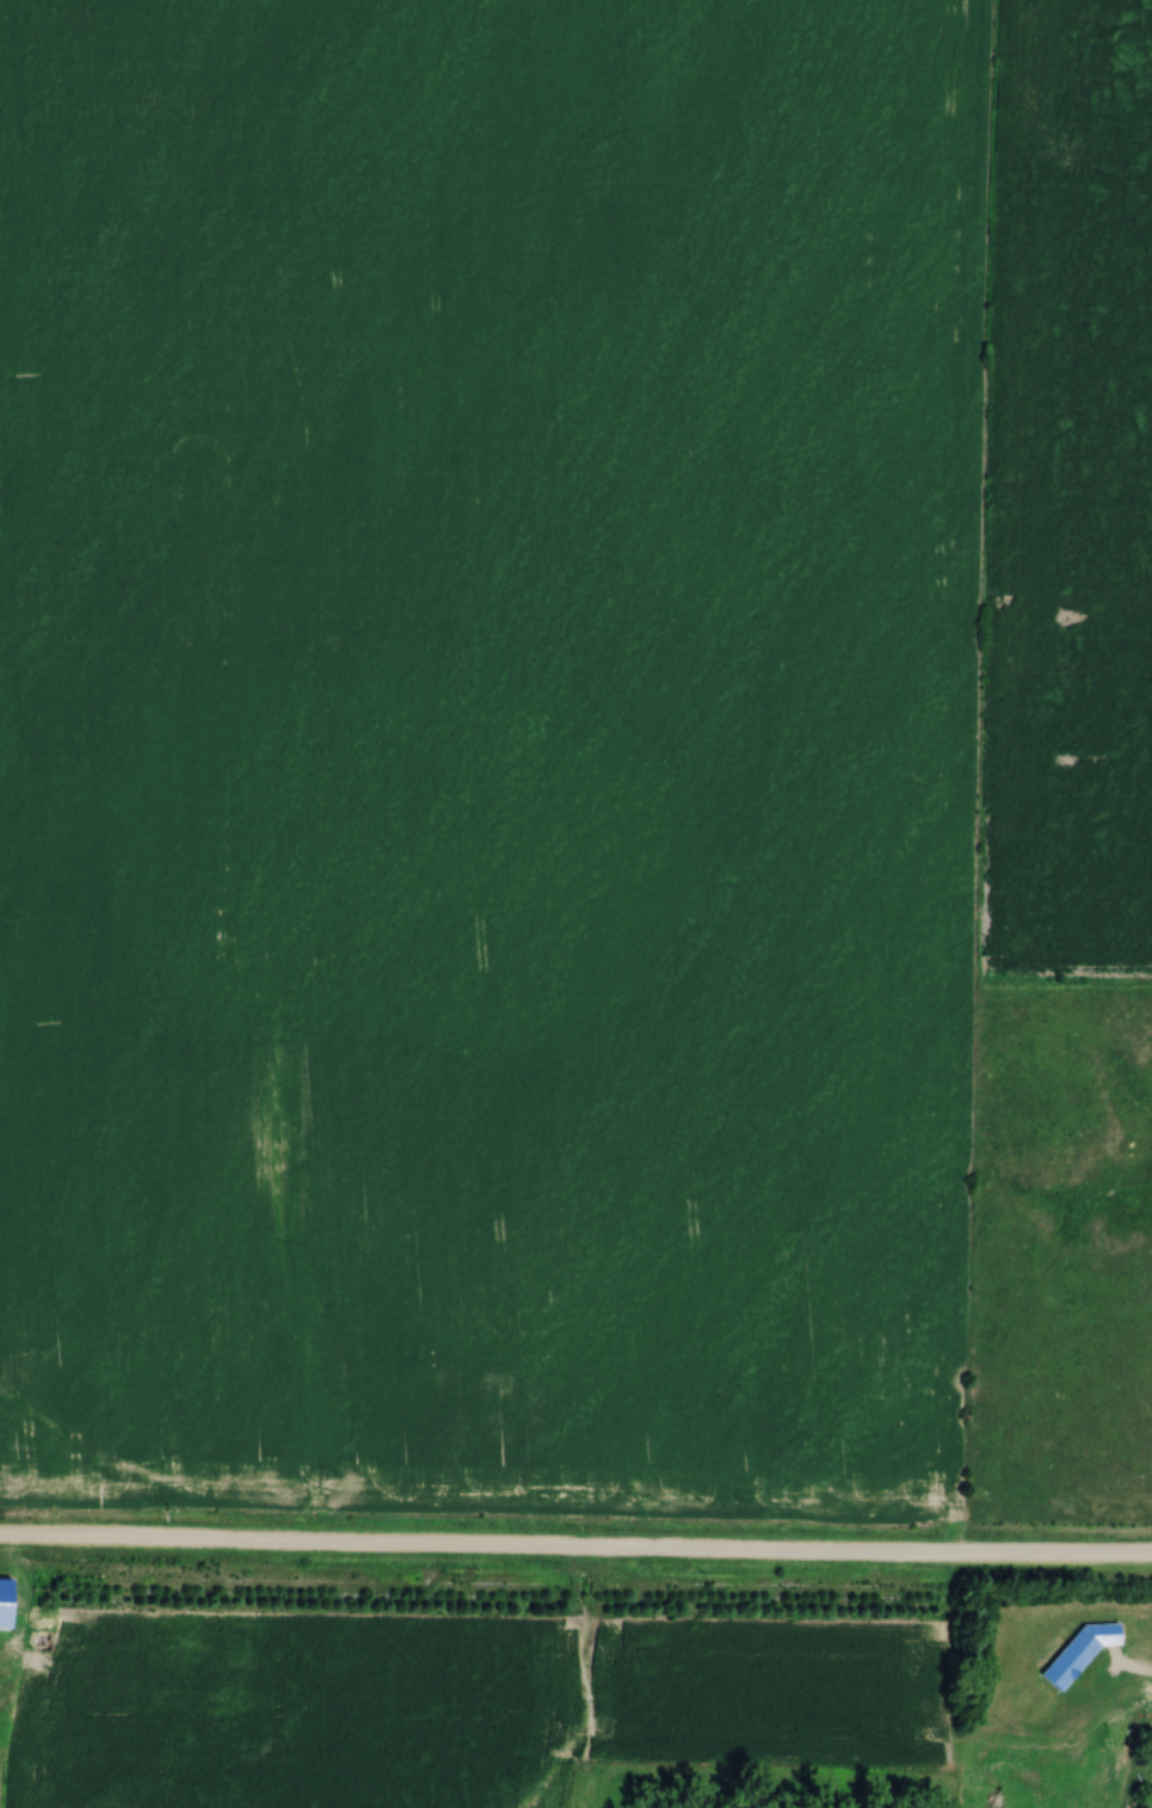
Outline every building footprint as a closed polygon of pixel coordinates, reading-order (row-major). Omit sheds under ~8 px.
[(1119,1643),(1118,1623),(1076,1624),(1076,1634),(1061,1635),(1061,1652),(1038,1653),(1039,1688),(1079,1686),(1078,1644),(1119,1643)]
